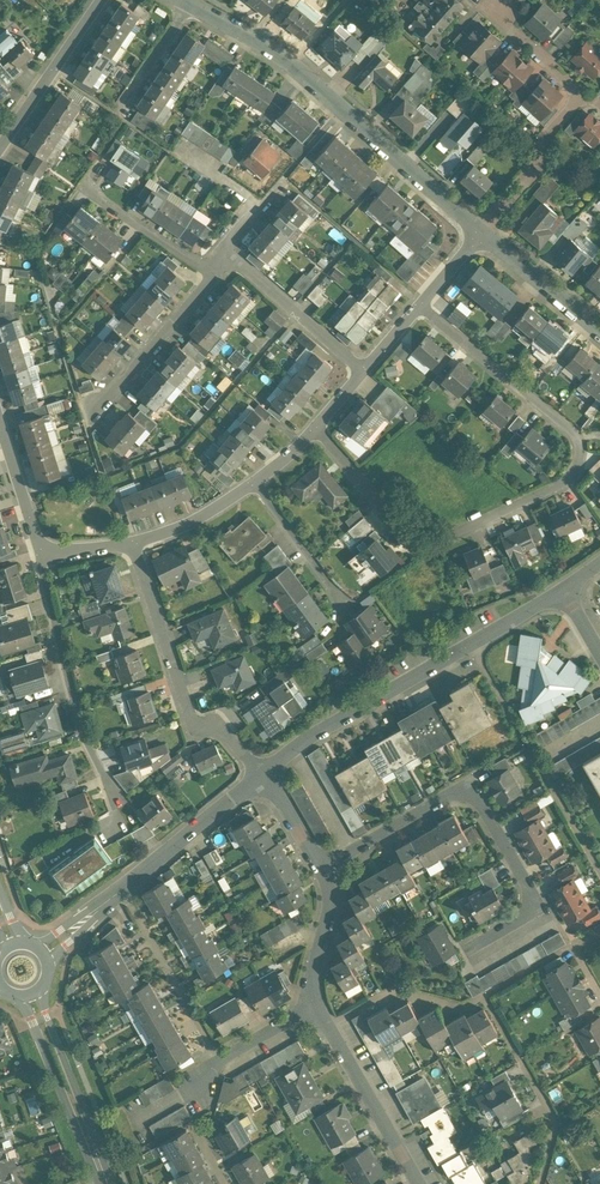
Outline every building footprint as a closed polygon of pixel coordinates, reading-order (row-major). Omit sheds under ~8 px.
[(247,0),(266,15),(277,0),(247,0)] [(294,7),(315,24),(320,17),(300,0),(294,7)] [(420,0),(414,7),(421,12),(412,22),(418,27),(415,29),(416,30),(413,33),(419,37),(421,35),(431,43),(435,38),(436,38),(440,33),(447,24),(432,11),(420,0)] [(439,3),(432,11),(447,24),(455,16),(456,16),(460,11),(459,11),(464,6),(460,2),(459,2),(456,0),(436,0),(439,3)] [(134,11),(122,3),(112,17),(128,28),(128,29),(130,30),(140,17),(140,16),(134,11)] [(150,13),(138,5),(134,11),(140,16),(140,17),(145,20),(150,13)] [(315,24),(294,7),(282,22),(303,39),(315,24)] [(547,8),(539,9),(539,8),(526,23),(543,39),(546,35),(558,21),(560,19),(547,8)] [(128,28),(112,17),(103,31),(119,42),(128,29),(128,28)] [(558,21),(546,35),(553,41),(566,27),(558,21)] [(471,53),(490,31),(479,22),(468,35),(460,43),(461,44),(471,53)] [(566,27),(553,41),(560,47),(575,31),(567,25),(566,27)] [(20,39),(18,41),(7,29),(0,35),(0,52),(3,55),(6,52),(11,59),(19,67),(19,66),(33,54),(20,39)] [(358,50),(334,30),(320,46),(336,59),(334,61),(342,68),(358,50)] [(462,30),(453,41),(459,46),(461,44),(460,43),(468,35),(462,30)] [(119,42),(103,31),(93,45),(110,56),(119,42)] [(490,31),(471,53),(481,62),(482,63),(486,57),(501,41),(490,31)] [(174,51),(191,62),(193,64),(201,52),(206,45),(203,43),(186,32),(174,50),(174,51)] [(207,37),(203,43),(206,45),(201,52),(217,63),(226,50),(207,37)] [(373,37),(362,49),(367,54),(379,42),(373,37)] [(379,42),(367,54),(373,59),(378,54),(379,54),(385,47),(379,42)] [(572,59),(593,77),(596,74),(597,75),(599,75),(599,54),(587,42),(572,59)] [(439,44),(436,48),(433,45),(431,47),(427,43),(423,47),(437,59),(445,49),(439,44)] [(110,56),(93,45),(83,59),(100,70),(110,56)] [(226,50),(217,63),(225,68),(234,55),(226,50)] [(497,67),(493,71),(493,72),(503,81),(522,60),(511,50),(497,67)] [(191,62),(174,51),(165,65),(182,76),(191,62)] [(47,55),(42,52),(39,57),(44,60),(47,55)] [(379,54),(378,54),(373,59),(355,79),(364,87),(373,77),(387,89),(398,78),(384,66),(387,62),(379,54)] [(481,62),(473,71),(479,76),(491,62),(486,57),(482,63),(481,62)] [(19,67),(11,59),(3,66),(14,79),(23,71),(19,66),(19,67)] [(100,70),(83,59),(74,73),(73,73),(78,76),(90,84),(91,83),(100,70)] [(422,64),(416,59),(411,69),(415,72),(422,64)] [(522,60),(503,81),(513,90),(514,90),(521,82),(532,69),(522,60)] [(491,62),(479,76),(484,82),(493,72),(493,71),(497,67),(491,62)] [(439,79),(422,64),(415,72),(424,80),(432,87),(439,79)] [(182,76),(165,65),(156,79),(172,90),(182,76)] [(227,66),(208,94),(211,96),(221,95),(226,86),(223,85),(233,70),(227,66)] [(249,75),(236,66),(233,70),(223,85),(226,86),(236,94),(249,75)] [(415,72),(404,85),(412,92),(412,93),(413,92),(424,80),(415,72)] [(262,83),(249,75),(236,94),(250,102),(262,83)] [(90,84),(78,76),(73,82),(93,95),(98,88),(91,83),(90,84)] [(172,90),(156,79),(147,92),(163,103),(172,90)] [(424,80),(413,92),(421,99),(432,87),(424,80)] [(532,91),(522,102),(523,103),(532,110),(553,87),(547,82),(545,85),(541,81),(532,91)] [(521,82),(514,90),(513,90),(509,95),(515,100),(527,86),(521,82)] [(276,92),(262,83),(250,102),(263,111),(270,100),(276,92)] [(404,85),(392,98),(397,109),(405,99),(412,92),(404,85)] [(527,86),(515,100),(512,103),(518,108),(523,103),(522,102),(532,91),(527,86)] [(84,95),(72,87),(67,95),(79,103),(84,95)] [(532,110),(527,116),(536,124),(539,121),(541,118),(541,119),(554,105),(560,98),(556,94),(558,92),(553,87),(532,110)] [(64,91),(60,88),(55,95),(58,98),(62,92),(63,93),(64,91)] [(63,93),(62,92),(58,98),(53,105),(72,118),(81,106),(81,105),(79,103),(67,95),(63,93)] [(163,103),(147,92),(137,107),(139,108),(152,117),(153,118),(163,103)] [(421,99),(413,92),(412,93),(412,92),(405,99),(417,109),(423,101),(421,99)] [(458,118),(464,112),(473,103),(461,92),(447,108),(458,118)] [(99,105),(84,95),(79,103),(81,105),(81,106),(93,114),(99,105)] [(319,121),(293,99),(284,110),(277,118),(278,118),(302,140),(319,121)] [(417,109),(405,99),(397,109),(391,115),(413,134),(422,124),(419,122),(425,116),(417,109)] [(270,100),(263,111),(257,118),(263,122),(267,118),(270,114),(277,104),(270,100)] [(277,104),(270,114),(267,118),(273,124),(278,118),(277,118),(284,110),(277,104)] [(72,118),(53,105),(45,118),(63,131),(72,118)] [(554,105),(541,119),(541,118),(539,121),(544,125),(558,109),(554,105)] [(152,117),(139,108),(131,121),(144,129),(152,117)] [(440,139),(451,149),(458,141),(467,147),(484,127),(475,119),(474,121),(464,112),(458,118),(440,139)] [(589,113),(583,121),(576,129),(594,145),(599,138),(599,123),(599,122),(599,121),(595,116),(594,117),(589,113)] [(583,121),(577,115),(564,129),(571,135),(576,129),(583,121)] [(63,131),(45,118),(36,131),(55,144),(63,131)] [(190,120),(183,132),(189,137),(197,125),(190,120)] [(197,125),(189,137),(195,141),(203,129),(197,125)] [(203,129),(195,141),(202,146),(210,133),(203,129)] [(55,144),(36,131),(26,146),(38,154),(45,158),(55,144)] [(210,133),(202,146),(208,150),(216,138),(210,133)] [(346,144),(336,136),(318,156),(316,158),(316,159),(326,167),(346,144)] [(584,137),(581,141),(589,149),(593,145),(584,137)] [(216,138),(208,150),(214,155),(223,142),(216,138)] [(149,162),(115,139),(105,155),(116,163),(107,176),(121,185),(133,167),(142,173),(149,162)] [(282,155),(263,139),(245,159),(264,176),(282,155)] [(300,141),(290,153),(297,159),(307,147),(300,141)] [(229,147),(223,142),(214,155),(221,159),(229,147)] [(355,153),(346,144),(326,167),(335,175),(355,153)] [(478,145),(467,158),(474,165),(486,152),(478,145)] [(229,147),(221,159),(227,164),(236,151),(229,147)] [(318,156),(311,151),(301,162),(308,169),(316,159),(316,158),(318,156)] [(355,153),(335,175),(345,184),(365,161),(355,153)] [(45,158),(38,154),(34,161),(46,169),(50,162),(45,158)] [(46,169),(34,161),(27,171),(35,175),(40,178),(46,169)] [(370,165),(365,161),(345,184),(358,195),(368,184),(376,174),(368,167),(370,165)] [(27,171),(15,164),(8,179),(28,189),(35,175),(27,171)] [(483,177),(472,167),(461,179),(480,196),(493,181),(485,174),(483,177)] [(376,174),(368,184),(373,188),(383,177),(378,172),(376,174)] [(549,175),(533,194),(543,203),(544,202),(560,185),(549,175)] [(383,177),(373,188),(379,194),(388,184),(389,185),(390,184),(383,177)] [(207,178),(197,193),(204,198),(215,183),(207,178)] [(28,189),(8,179),(1,192),(20,203),(28,189)] [(171,192),(158,183),(153,190),(167,198),(171,192)] [(146,184),(138,195),(146,200),(153,190),(146,184)] [(379,194),(370,205),(386,219),(404,198),(389,185),(388,184),(379,194)] [(146,200),(141,208),(147,212),(148,210),(155,215),(167,198),(153,190),(146,200)] [(1,192),(0,193),(0,210),(13,217),(20,203),(1,192)] [(314,207),(299,193),(293,200),(308,214),(314,207)] [(180,207),(167,198),(155,215),(154,217),(160,221),(161,219),(168,224),(180,207)] [(404,198),(386,219),(399,231),(417,210),(404,198)] [(293,200),(291,199),(280,211),(297,226),(308,214),(293,200)] [(543,203),(520,230),(540,247),(548,238),(543,233),(559,215),(544,202),(543,203)] [(101,222),(81,206),(72,218),(65,227),(84,243),(101,222)] [(180,207),(168,224),(167,226),(173,230),(174,228),(181,233),(193,216),(180,207)] [(0,210),(0,227),(5,230),(6,230),(13,217),(0,210)] [(399,231),(396,235),(414,251),(436,226),(417,210),(399,231)] [(297,226),(280,211),(270,222),(287,238),(297,226)] [(72,218),(66,212),(54,230),(59,234),(65,227),(72,218)] [(577,215),(562,233),(571,240),(573,241),(578,234),(587,227),(581,222),(583,220),(577,215)] [(193,216),(181,233),(180,235),(186,238),(187,237),(194,242),(193,244),(199,236),(206,225),(193,216)] [(112,231),(101,222),(84,243),(96,252),(112,231)] [(287,238),(270,222),(260,234),(277,249),(287,238)] [(214,230),(206,225),(199,236),(207,241),(214,230)] [(112,231),(96,252),(107,261),(123,240),(112,231)] [(277,249),(260,234),(249,246),(252,249),(266,261),(277,249)] [(586,253),(580,260),(587,265),(592,259),(598,251),(578,234),(573,241),(587,254),(586,253)] [(571,240),(554,259),(571,273),(571,272),(570,272),(580,260),(586,253),(587,254),(573,241),(571,240)] [(266,261),(252,249),(246,256),(260,269),(266,261)] [(179,266),(169,257),(164,263),(169,267),(175,272),(179,266)] [(587,265),(583,270),(589,274),(598,263),(592,259),(587,265)] [(392,276),(379,264),(373,271),(381,277),(381,276),(388,282),(392,276)] [(599,264),(585,282),(591,286),(592,284),(599,290),(599,289),(599,264)] [(98,265),(79,286),(86,292),(105,271),(98,265)] [(498,280),(480,265),(463,285),(481,300),(498,280)] [(175,272),(169,267),(159,279),(174,292),(174,293),(175,293),(179,288),(178,287),(184,280),(175,272)] [(31,270),(17,269),(16,277),(30,278),(31,270)] [(72,281),(61,272),(53,283),(64,292),(72,281)] [(304,273),(294,285),(303,293),(314,281),(304,273)] [(388,282),(381,276),(381,277),(370,289),(389,305),(400,292),(388,282)] [(174,292),(159,279),(148,290),(164,304),(165,305),(169,300),(168,299),(174,293),(174,292)] [(517,296),(498,280),(481,300),(501,316),(517,296)] [(318,284),(308,296),(314,301),(323,291),(324,290),(318,284)] [(250,299),(233,285),(229,289),(231,290),(225,297),(240,311),(250,299)] [(389,305),(370,289),(360,301),(378,317),(389,305)] [(164,304),(148,290),(138,302),(154,316),(153,316),(155,317),(159,312),(158,311),(164,304)] [(323,291),(314,301),(320,306),(328,296),(323,291)] [(240,311),(225,297),(224,296),(219,301),(220,302),(215,309),(230,323),(240,311)] [(16,300),(6,299),(6,303),(7,303),(6,312),(14,310),(16,300)] [(360,301),(359,301),(349,313),(349,314),(367,330),(378,317),(360,301)] [(154,316),(138,302),(128,314),(137,323),(144,329),(149,323),(148,322),(153,316),(154,316)] [(548,322),(529,306),(516,322),(517,324),(526,331),(534,338),(545,324),(546,325),(548,322)] [(349,313),(348,312),(348,313),(340,307),(330,320),(342,330),(347,334),(347,333),(353,339),(357,342),(367,330),(349,314),(349,313)] [(456,307),(447,317),(459,326),(467,316),(456,307)] [(230,323),(215,309),(214,308),(209,313),(210,314),(205,321),(204,321),(220,335),(230,323)] [(286,320),(274,309),(266,320),(277,330),(286,320)] [(128,314),(127,314),(121,321),(131,330),(137,323),(128,314)] [(504,322),(499,318),(489,330),(494,334),(504,322)] [(220,335),(204,321),(205,321),(204,320),(197,328),(198,329),(193,334),(192,333),(192,334),(205,345),(211,350),(222,336),(220,335)] [(0,325),(0,343),(18,337),(13,321),(0,325)] [(131,330),(121,321),(116,326),(127,335),(131,330)] [(505,322),(494,335),(500,339),(511,326),(505,322)] [(546,325),(545,324),(534,338),(542,344),(541,346),(548,353),(552,348),(555,350),(566,337),(561,333),(563,331),(557,327),(556,328),(548,322),(546,325)] [(526,331),(517,324),(512,329),(521,337),(526,331)] [(258,336),(248,327),(243,333),(253,342),(258,336)] [(130,342),(115,328),(104,341),(120,354),(119,355),(121,356),(125,351),(124,350),(130,342)] [(290,329),(282,339),(285,342),(293,332),(290,329)] [(353,339),(347,333),(347,334),(342,330),(337,336),(348,345),(353,339)] [(317,343),(302,331),(296,338),(310,351),(317,343)] [(534,338),(526,331),(521,337),(520,339),(528,345),(534,338)] [(445,350),(427,336),(428,335),(427,335),(413,352),(431,367),(446,350),(445,350)] [(205,345),(194,336),(189,342),(200,351),(205,345)] [(0,343),(0,355),(1,359),(23,352),(18,337),(0,343)] [(120,354),(104,341),(94,352),(109,366),(110,367),(115,362),(114,361),(119,355),(120,354)] [(189,342),(188,341),(181,348),(197,362),(199,363),(205,356),(200,351),(189,342)] [(402,341),(393,351),(400,357),(409,347),(402,341)] [(181,348),(180,347),(176,352),(177,354),(171,360),(187,374),(197,362),(181,348)] [(236,348),(229,357),(240,365),(246,357),(236,348)] [(597,363),(579,348),(567,363),(566,364),(567,364),(577,373),(576,375),(583,381),(597,363)] [(23,352),(1,359),(6,374),(35,365),(30,350),(23,352)] [(109,366),(94,352),(83,364),(100,379),(105,374),(104,372),(109,366)] [(332,367),(316,353),(304,367),(322,382),(326,377),(325,376),(332,367)] [(551,354),(540,367),(547,373),(551,369),(558,360),(551,354)] [(558,360),(551,369),(558,375),(567,364),(566,364),(567,363),(560,358),(558,360)] [(187,374),(171,360),(170,359),(165,364),(167,365),(161,372),(177,385),(187,374)] [(52,360),(38,364),(40,371),(54,367),(52,360)] [(444,379),(442,381),(450,387),(452,384),(461,392),(459,395),(460,395),(476,376),(459,361),(444,379)] [(597,363),(583,381),(581,382),(598,396),(599,397),(599,365),(597,363)] [(35,365),(6,374),(10,389),(32,382),(39,380),(35,365)] [(322,382),(304,367),(294,378),(311,393),(317,386),(318,387),(322,382)] [(177,385),(161,372),(160,371),(155,376),(156,377),(151,384),(166,397),(177,385)] [(438,374),(429,385),(434,390),(442,381),(444,379),(438,374)] [(311,393),(294,378),(284,390),(302,405),(306,400),(305,399),(311,393)] [(32,382),(10,389),(15,403),(22,401),(36,396),(32,382)] [(92,382),(79,386),(81,393),(94,389),(92,382)] [(166,397),(151,384),(149,383),(145,388),(146,389),(140,396),(139,394),(139,395),(145,400),(156,410),(166,397)] [(406,401),(387,385),(370,405),(384,417),(389,421),(406,401)] [(302,405),(284,390),(273,403),(285,414),(289,417),(296,409),(297,410),(302,405)] [(515,410),(497,395),(483,411),(502,427),(515,410)] [(36,396),(22,401),(25,411),(39,406),(36,396)] [(585,411),(594,418),(599,411),(599,400),(599,399),(599,397),(598,396),(585,411)] [(51,403),(54,412),(70,407),(67,397),(51,403)] [(370,405),(363,399),(341,424),(362,442),(384,417),(370,405)] [(156,410),(145,400),(139,407),(141,409),(150,417),(156,410)] [(285,414),(273,403),(267,410),(272,413),(280,420),(285,414)] [(39,406),(25,411),(28,419),(42,415),(50,413),(47,404),(39,406)] [(267,410),(260,404),(254,410),(266,420),(272,413),(267,410)] [(150,417),(141,409),(134,417),(146,426),(145,427),(151,432),(158,424),(150,417)] [(266,420),(254,410),(243,423),(261,438),(265,432),(264,431),(270,423),(266,420)] [(134,417),(129,412),(122,420),(121,419),(116,424),(134,440),(145,427),(146,426),(134,417)] [(28,419),(20,422),(22,428),(24,428),(27,436),(27,437),(47,431),(42,415),(28,419)] [(518,415),(508,427),(515,433),(517,431),(525,421),(518,415)] [(261,438),(243,423),(233,434),(249,448),(255,442),(256,443),(261,438)] [(134,440),(116,424),(112,429),(114,431),(107,439),(123,453),(134,440)] [(540,433),(532,427),(524,437),(517,445),(537,462),(551,445),(539,435),(540,433)] [(47,431),(27,437),(27,436),(25,437),(27,443),(29,442),(32,451),(32,452),(52,446),(47,431)] [(515,433),(501,450),(508,456),(517,445),(524,437),(517,431),(515,433)] [(249,448),(233,434),(223,446),(240,461),(244,456),(243,455),(249,448)] [(52,446),(32,452),(32,451),(30,452),(32,458),(34,457),(37,466),(37,467),(56,460),(52,446)] [(240,461),(223,446),(212,459),(224,469),(228,473),(234,465),(235,466),(240,461)] [(212,459),(211,458),(205,465),(206,467),(217,476),(224,469),(212,459)] [(56,460),(37,467),(37,466),(35,467),(37,473),(38,473),(41,481),(47,479),(61,475),(56,460)] [(347,495),(320,462),(292,486),(303,499),(318,486),(328,499),(333,506),(347,495)] [(217,476),(206,467),(201,473),(212,482),(217,476)] [(183,474),(168,480),(176,501),(182,498),(181,497),(191,493),(183,474)] [(61,475),(47,479),(49,486),(63,482),(61,475)] [(168,480),(153,486),(161,505),(169,502),(169,504),(176,501),(168,480)] [(153,486),(139,492),(147,513),(153,510),(153,509),(161,505),(153,486)] [(119,487),(111,490),(116,504),(124,501),(123,498),(119,487)] [(139,492),(123,498),(124,501),(131,518),(140,514),(141,515),(147,513),(139,492)] [(586,502),(579,507),(587,519),(594,514),(586,502)] [(573,505),(552,515),(557,527),(560,526),(563,533),(582,525),(573,505)] [(359,509),(346,521),(351,527),(364,517),(365,516),(359,509)] [(267,535),(251,517),(234,532),(229,527),(229,528),(231,530),(220,540),(230,551),(232,549),(234,551),(235,550),(239,556),(247,549),(249,551),(258,543),(267,535)] [(351,527),(348,530),(357,541),(373,528),(364,517),(351,527)] [(536,523),(529,526),(537,541),(543,538),(536,523)] [(0,525),(0,554),(12,550),(11,550),(3,524),(0,525)] [(527,527),(503,538),(502,536),(501,537),(515,566),(527,561),(522,551),(535,545),(535,546),(536,546),(527,525),(526,525),(527,527)] [(584,527),(572,531),(574,538),(586,534),(584,527)] [(270,532),(267,535),(258,543),(263,549),(275,539),(270,532)] [(387,551),(377,539),(352,560),(360,570),(371,561),(382,574),(401,558),(392,546),(387,551)] [(287,557),(278,544),(264,556),(273,568),(287,557)] [(184,545),(154,559),(166,584),(181,577),(186,588),(201,581),(198,573),(190,557),(184,545)] [(489,560),(483,547),(466,554),(474,574),(468,577),(473,589),(501,577),(496,566),(490,568),(487,561),(489,560)] [(0,554),(0,560),(0,561),(17,556),(15,548),(11,550),(12,550),(0,554)] [(200,552),(190,557),(198,573),(210,567),(200,552)] [(287,557),(273,568),(277,574),(288,566),(288,567),(292,564),(287,557)] [(3,584),(8,600),(8,601),(27,595),(17,563),(0,569),(0,585),(3,584)] [(510,578),(503,563),(496,566),(501,577),(503,581),(510,578)] [(114,565),(93,572),(93,570),(89,572),(90,573),(83,576),(87,588),(88,587),(87,587),(97,584),(102,599),(97,600),(97,601),(123,592),(114,565)] [(288,567),(288,566),(277,574),(265,583),(285,610),(307,593),(288,567)] [(327,619),(307,593),(285,610),(305,637),(313,630),(327,619)] [(0,603),(0,611),(4,610),(2,603),(8,601),(8,600),(0,603)] [(97,600),(85,604),(87,612),(99,608),(100,608),(97,601),(97,600)] [(29,602),(6,610),(10,624),(25,620),(34,618),(29,602)] [(101,615),(92,618),(96,630),(98,635),(115,630),(118,638),(133,633),(124,607),(101,615)] [(87,612),(82,614),(84,620),(92,618),(101,615),(99,608),(87,612)] [(223,608),(188,623),(195,641),(210,635),(215,647),(236,638),(223,608)] [(369,608),(349,621),(356,631),(356,632),(364,644),(365,644),(384,630),(369,608)] [(92,618),(84,620),(88,633),(90,632),(91,633),(93,632),(93,631),(96,630),(92,618)] [(0,627),(0,637),(4,652),(1,653),(1,654),(27,646),(33,644),(33,643),(32,643),(25,620),(10,624),(0,627)] [(316,635),(302,645),(307,652),(322,642),(313,630),(313,631),(316,635)] [(356,632),(339,644),(352,662),(369,650),(365,644),(364,644),(356,632)] [(566,663),(554,654),(551,658),(540,649),(542,636),(521,633),(516,664),(521,664),(518,686),(523,687),(521,703),(524,703),(523,706),(519,708),(526,724),(544,717),(543,713),(555,708),(554,705),(567,700),(566,696),(579,691),(581,692),(593,677),(569,659),(566,663)] [(40,641),(33,643),(33,644),(27,646),(29,653),(41,649),(42,648),(40,641)] [(29,653),(25,654),(29,665),(38,662),(39,663),(45,661),(41,649),(29,653)] [(138,649),(118,655),(122,665),(119,666),(124,680),(146,672),(138,649)] [(112,650),(96,655),(99,662),(114,657),(112,650)] [(246,656),(214,669),(221,686),(238,679),(242,687),(256,681),(246,656)] [(29,665),(10,671),(17,694),(27,691),(26,688),(45,682),(39,663),(38,662),(29,665)] [(287,667),(277,674),(283,681),(285,680),(293,675),(287,667)] [(277,674),(259,686),(265,694),(283,681),(277,674)] [(283,681),(265,694),(267,697),(252,707),(266,727),(265,727),(271,735),(282,727),(279,722),(291,714),(292,716),(303,708),(294,694),(294,693),(298,690),(294,685),(290,688),(285,680),(283,681)] [(469,680),(450,691),(453,697),(440,705),(456,735),(460,740),(493,721),(469,680)] [(150,690),(129,697),(133,707),(131,708),(135,721),(158,713),(150,690)] [(591,693),(577,701),(581,708),(595,700),(591,693)] [(564,718),(571,729),(599,713),(599,697),(595,700),(581,708),(564,718)] [(436,699),(398,720),(402,727),(418,755),(419,756),(456,735),(440,705),(436,699)] [(38,700),(21,705),(23,713),(40,708),(38,700)] [(23,713),(26,726),(37,722),(41,735),(41,736),(63,730),(64,730),(55,703),(40,708),(23,713)] [(564,718),(533,736),(540,748),(571,730),(571,729),(564,718)] [(418,755),(402,727),(390,734),(404,759),(406,762),(418,755)] [(0,738),(0,743),(3,753),(64,734),(63,730),(41,736),(41,735),(32,738),(31,738),(32,736),(30,735),(29,737),(28,737),(26,730),(0,738)] [(390,734),(377,741),(392,766),(391,767),(393,769),(397,776),(407,770),(404,765),(407,763),(406,762),(404,759),(390,734)] [(585,745),(592,757),(599,752),(599,737),(585,745)] [(145,739),(121,747),(129,769),(131,769),(141,781),(155,770),(152,762),(153,762),(149,749),(145,739)] [(392,766),(377,741),(365,748),(368,754),(381,776),(393,769),(391,767),(392,766)] [(166,743),(149,749),(153,762),(152,762),(155,770),(161,766),(171,758),(166,743)] [(215,744),(193,754),(200,769),(215,762),(216,764),(223,761),(215,744)] [(585,745),(548,767),(555,778),(583,762),(592,757),(585,745)] [(312,761),(324,754),(320,747),(308,755),(312,761)] [(171,758),(161,766),(165,772),(178,762),(184,758),(179,752),(171,758)] [(583,762),(599,792),(599,752),(592,757),(583,762)] [(47,754),(12,765),(12,767),(18,765),(22,779),(58,768),(61,781),(62,781),(77,776),(78,776),(71,753),(49,760),(47,754)] [(324,754),(312,761),(315,768),(328,761),(324,754)] [(368,754),(352,764),(371,797),(387,787),(381,776),(368,754)] [(506,757),(491,765),(497,775),(507,770),(507,771),(512,768),(506,757)] [(328,761),(315,768),(319,774),(331,767),(328,761)] [(178,762),(165,772),(172,779),(184,770),(178,762)] [(371,797),(352,764),(335,773),(339,780),(342,786),(346,792),(350,799),(353,805),(354,807),(371,797)] [(331,767),(319,774),(322,780),(335,773),(331,767)] [(129,769),(113,775),(127,792),(141,781),(131,769),(129,769)] [(497,775),(489,780),(493,788),(492,789),(496,796),(497,795),(502,803),(520,793),(507,771),(507,770),(497,775)] [(335,773),(322,780),(326,787),(339,780),(335,773)] [(77,776),(62,781),(65,790),(67,789),(79,784),(77,776)] [(339,780),(326,787),(330,793),(342,786),(339,780)] [(302,784),(290,791),(294,797),(306,790),(302,784)] [(342,786),(330,793),(334,800),(346,792),(342,786)] [(65,790),(53,794),(57,804),(60,802),(70,798),(67,789),(65,790)] [(306,790),(294,797),(297,804),(310,796),(306,790)] [(86,792),(76,795),(76,797),(71,799),(70,798),(60,802),(66,818),(78,813),(81,820),(94,815),(86,792)] [(346,792),(334,800),(337,806),(350,799),(346,792)] [(173,813),(158,795),(139,810),(148,822),(152,826),(160,820),(162,822),(173,813)] [(310,796),(297,804),(301,810),(313,802),(310,796)] [(350,799),(337,806),(341,812),(353,805),(350,799)] [(313,802),(301,810),(304,816),(317,809),(313,802)] [(353,805),(341,812),(345,819),(357,812),(354,807),(353,805)] [(539,805),(524,814),(529,824),(538,819),(538,820),(545,816),(539,805)] [(317,809),(304,816),(308,822),(320,815),(317,809)] [(240,814),(229,822),(233,829),(254,817),(251,812),(246,811),(240,814)] [(357,812),(345,819),(348,825),(360,818),(357,812)] [(320,815),(308,822),(311,828),(324,821),(320,815)] [(454,816),(440,824),(453,847),(454,847),(467,840),(467,839),(463,831),(454,816)] [(254,817),(233,829),(241,843),(245,841),(263,831),(255,817),(254,817)] [(360,818),(348,825),(352,831),(364,824),(360,818)] [(529,824),(516,832),(525,847),(546,834),(538,820),(538,819),(529,824)] [(324,821),(311,828),(315,835),(327,827),(324,821)] [(148,822),(131,832),(139,845),(157,834),(152,826),(148,822)] [(364,824),(352,831),(355,838),(368,831),(364,824)] [(440,824),(426,833),(440,858),(455,849),(454,847),(453,847),(440,824)] [(479,841),(471,826),(463,831),(467,839),(467,840),(470,846),(479,841)] [(327,827),(315,835),(319,841),(331,834),(327,827)] [(263,831),(245,841),(253,856),(257,854),(275,843),(267,829),(263,831)] [(546,834),(525,847),(533,861),(546,854),(555,849),(554,849),(561,845),(555,834),(551,831),(546,834)] [(131,832),(118,839),(125,852),(139,845),(131,832)] [(426,833),(411,841),(424,864),(426,866),(440,858),(426,833)] [(96,836),(50,870),(67,892),(113,859),(104,847),(96,836)] [(118,839),(104,847),(113,859),(125,852),(118,839)] [(275,843),(257,854),(265,867),(286,855),(278,841),(275,843)] [(411,841),(397,849),(402,858),(409,872),(424,864),(411,841)] [(561,845),(554,849),(555,849),(546,854),(552,864),(567,855),(561,845)] [(217,863),(210,851),(204,855),(211,867),(217,863)] [(42,853),(29,860),(36,874),(49,867),(42,853)] [(286,855),(265,867),(272,881),(294,868),(286,855)] [(209,871),(202,858),(195,862),(202,874),(209,871)] [(409,872),(402,858),(387,867),(400,888),(402,892),(403,892),(402,889),(414,882),(415,885),(416,884),(409,872)] [(573,866),(558,875),(564,885),(572,880),(580,876),(573,866)] [(387,867),(373,875),(386,896),(400,888),(387,867)] [(294,868),(272,881),(280,895),(298,885),(302,882),(294,868)] [(491,868),(478,875),(487,891),(493,887),(493,888),(500,884),(491,868)] [(386,896),(373,875),(359,883),(363,890),(372,905),(386,896)] [(564,885),(551,892),(559,907),(581,895),(572,880),(564,885)] [(164,881),(142,893),(149,905),(172,892),(168,885),(166,886),(164,881)] [(280,895),(277,897),(285,912),(288,910),(292,917),(298,913),(300,912),(297,905),(307,899),(298,885),(280,895)] [(481,889),(467,897),(469,901),(460,906),(465,915),(472,911),(479,923),(504,908),(496,895),(497,895),(493,888),(493,887),(487,891),(483,893),(481,889)] [(363,890),(349,898),(357,913),(362,920),(376,912),(372,905),(363,890)] [(172,892),(149,905),(156,917),(165,911),(177,904),(174,899),(176,898),(172,892)] [(581,895),(559,907),(568,922),(581,914),(589,909),(581,895)] [(177,904),(165,911),(167,915),(171,923),(193,910),(190,905),(192,904),(188,897),(177,904)] [(589,909),(581,914),(587,924),(599,917),(599,912),(596,905),(589,909)] [(193,910),(171,923),(176,931),(178,934),(201,921),(198,914),(196,915),(193,910)] [(165,911),(157,916),(159,921),(163,919),(164,916),(167,915),(165,911)] [(305,925),(298,913),(292,917),(299,929),(305,925)] [(357,913),(343,921),(352,936),(356,943),(370,935),(362,920),(357,913)] [(299,929),(292,917),(285,920),(292,932),(299,929)] [(292,932),(285,920),(279,924),(286,936),(292,932)] [(201,921),(178,934),(180,938),(184,946),(206,933),(203,928),(205,927),(201,921)] [(286,936),(279,924),(273,927),(280,940),(286,936)] [(439,925),(417,938),(433,965),(455,952),(439,925)] [(116,926),(100,939),(104,946),(114,941),(116,945),(118,944),(121,944),(126,942),(122,936),(116,926)] [(280,940),(273,927),(267,931),(274,943),(280,940)] [(170,932),(167,934),(170,939),(178,934),(176,931),(173,932),(170,932)] [(274,943),(267,931),(260,934),(267,947),(274,943)] [(553,935),(560,947),(566,943),(559,931),(553,935)] [(206,933),(184,946),(189,954),(191,957),(215,944),(211,937),(209,938),(206,933)] [(178,934),(170,939),(173,944),(177,942),(178,939),(180,938),(178,934)] [(547,938),(554,950),(560,947),(553,935),(547,938)] [(352,936),(337,944),(345,959),(346,958),(350,966),(364,958),(356,943),(352,936)] [(554,950),(547,938),(541,942),(548,954),(554,950)] [(104,946),(90,955),(94,961),(96,960),(99,965),(120,953),(116,945),(114,941),(104,946)] [(535,946),(541,957),(548,954),(541,942),(535,946)] [(215,944),(191,957),(193,961),(198,969),(219,956),(216,951),(218,950),(215,944)] [(541,957),(535,946),(529,949),(535,961),(541,957)] [(529,949),(522,953),(529,964),(535,961),(529,949)] [(120,953),(99,965),(102,970),(100,971),(104,978),(127,964),(125,960),(120,953)] [(522,953),(516,956),(523,968),(529,964),(522,953)] [(132,954),(128,956),(127,959),(125,960),(127,964),(135,960),(132,954)] [(219,956),(198,969),(202,977),(205,981),(228,967),(224,960),(222,961),(219,956)] [(523,968),(516,956),(510,960),(517,972),(523,968)] [(560,956),(544,965),(548,972),(564,962),(560,956)] [(191,957),(183,962),(186,967),(190,965),(191,962),(193,961),(191,957)] [(345,959),(331,967),(344,989),(358,981),(358,980),(350,966),(346,958),(345,959)] [(135,960),(127,964),(129,968),(132,966),(134,967),(138,964),(135,960)] [(510,960),(504,963),(510,975),(517,972),(510,960)] [(564,962),(548,972),(553,980),(547,983),(554,995),(580,980),(572,967),(569,969),(565,962),(564,962)] [(504,963),(497,967),(504,979),(510,975),(504,963)] [(127,964),(104,978),(107,984),(109,983),(112,988),(134,976),(129,968),(127,964)] [(497,967),(491,971),(498,982),(504,979),(497,967)] [(276,970),(261,979),(276,1005),(291,996),(285,987),(277,973),(276,970)] [(291,983),(284,970),(277,973),(285,987),(291,983)] [(491,971),(485,974),(492,986),(498,982),(491,971)] [(485,974),(479,978),(485,989),(492,986),(485,974)] [(471,979),(479,993),(485,989),(479,978),(477,975),(471,979)] [(134,976),(112,988),(115,993),(113,994),(117,1001),(128,995),(128,994),(140,987),(138,983),(134,976)] [(145,977),(141,979),(140,982),(138,983),(140,987),(148,982),(145,977)] [(200,978),(197,978),(194,980),(197,985),(205,981),(202,977),(200,978)] [(276,1005),(261,979),(246,987),(251,995),(258,1008),(261,1013),(276,1005)] [(479,993),(471,979),(464,982),(472,997),(479,993)] [(580,980),(554,995),(560,1006),(566,1003),(572,1014),(578,1011),(589,1004),(584,995),(587,993),(580,980)] [(140,987),(128,994),(128,995),(131,999),(129,1000),(132,1007),(156,993),(149,981),(148,982),(140,987)] [(358,981),(344,989),(348,996),(362,988),(358,981)] [(156,993),(132,1007),(136,1014),(138,1012),(141,1017),(163,1005),(156,993)] [(258,1008),(251,995),(244,998),(251,1010),(252,1011),(258,1008)] [(244,998),(244,997),(237,1001),(244,1014),(251,1010),(244,998)] [(235,998),(214,1010),(219,1019),(216,1021),(221,1030),(230,1025),(232,1029),(242,1023),(240,1019),(245,1016),(237,1001),(235,998)] [(390,1012),(389,1012),(399,1029),(402,1034),(420,1023),(418,1018),(408,1002),(390,1012)] [(163,1005),(141,1017),(144,1022),(142,1023),(146,1030),(169,1016),(163,1005)] [(388,1011),(371,1021),(370,1019),(369,1019),(370,1023),(374,1029),(378,1035),(381,1042),(382,1043),(383,1043),(381,1040),(399,1029),(389,1012),(390,1012),(387,1008),(386,1009),(388,1011)] [(458,1049),(445,1024),(436,1008),(418,1018),(420,1023),(437,1053),(446,1048),(449,1054),(458,1049)] [(484,1008),(467,1018),(481,1041),(482,1041),(480,1038),(494,1030),(496,1032),(497,1031),(484,1008)] [(572,1014),(559,1021),(564,1029),(582,1018),(578,1011),(572,1014)] [(445,1024),(458,1049),(464,1061),(485,1049),(481,1041),(467,1018),(464,1013),(445,1024)] [(359,1014),(351,1019),(354,1024),(362,1019),(359,1014)] [(169,1016),(146,1030),(149,1036),(152,1035),(154,1040),(176,1027),(169,1016)] [(576,1030),(589,1053),(594,1050),(599,1046),(599,1016),(576,1030)] [(362,1019),(354,1024),(358,1030),(370,1023),(369,1019),(367,1017),(362,1019)] [(11,1046),(2,1019),(0,1020),(0,1049),(11,1046)] [(370,1023),(358,1030),(361,1037),(374,1029),(370,1023)] [(176,1027),(154,1040),(157,1045),(155,1046),(159,1053),(182,1039),(176,1027)] [(374,1029),(361,1037),(365,1043),(378,1035),(374,1029)] [(378,1035),(365,1043),(369,1049),(381,1042),(378,1035)] [(159,1053),(155,1055),(164,1071),(191,1055),(182,1039),(159,1053)] [(305,1053),(298,1040),(291,1044),(298,1056),(299,1056),(305,1053)] [(381,1042),(369,1049),(372,1055),(385,1048),(382,1043),(381,1042)] [(291,1044),(285,1047),(292,1060),(299,1056),(298,1056),(291,1044)] [(292,1060),(285,1047),(279,1051),(286,1063),(287,1063),(292,1060)] [(385,1048),(372,1055),(376,1062),(388,1054),(385,1048)] [(286,1063),(279,1051),(273,1054),(280,1067),(286,1063)] [(280,1067),(273,1054),(266,1058),(274,1071),(280,1067)] [(388,1054),(376,1062),(379,1068),(392,1060),(388,1054)] [(292,1060),(287,1063),(291,1069),(303,1062),(299,1056),(292,1060)] [(274,1071),(266,1058),(260,1062),(267,1074),(274,1071)] [(392,1060),(379,1068),(383,1074),(396,1067),(392,1060)] [(267,1074),(260,1062),(254,1065),(261,1078),(267,1074)] [(291,1069),(276,1078),(290,1101),(284,1104),(291,1116),(308,1106),(322,1098),(309,1075),(310,1074),(303,1062),(291,1069)] [(254,1065),(248,1069),(255,1081),(261,1078),(254,1065)] [(396,1067),(383,1074),(386,1080),(399,1073),(396,1067)] [(255,1081),(248,1069),(242,1072),(249,1085),(255,1081)] [(505,1070),(491,1078),(495,1086),(506,1080),(507,1080),(510,1078),(505,1070)] [(242,1072),(233,1077),(240,1090),(249,1085),(242,1072)] [(399,1073),(386,1080),(390,1087),(393,1085),(403,1079),(399,1073)] [(162,1080),(169,1092),(175,1089),(168,1076),(162,1080)] [(403,1079),(393,1085),(396,1090),(406,1084),(403,1079)] [(423,1079),(398,1093),(411,1116),(423,1108),(427,1115),(440,1108),(423,1079)] [(169,1092),(162,1080),(156,1083),(163,1096),(169,1092)] [(495,1086),(477,1097),(483,1107),(482,1107),(483,1109),(485,1108),(493,1103),(502,1118),(504,1117),(521,1108),(522,1107),(513,1093),(514,1093),(507,1080),(506,1080),(495,1086)] [(163,1096),(156,1083),(150,1087),(157,1099),(163,1096)] [(478,1094),(489,1088),(487,1083),(476,1090),(478,1094)] [(157,1099),(150,1087),(144,1090),(151,1102),(157,1099)] [(144,1090),(138,1093),(145,1106),(151,1102),(144,1090)] [(322,1098),(308,1106),(312,1112),(325,1104),(322,1098)] [(343,1103),(315,1119),(331,1147),(337,1143),(353,1134),(353,1133),(344,1119),(350,1115),(343,1103)] [(192,1118),(184,1105),(178,1109),(186,1121),(192,1118)] [(427,1115),(421,1119),(425,1126),(428,1124),(447,1114),(442,1106),(440,1108),(427,1115)] [(423,1108),(411,1116),(414,1122),(421,1119),(427,1115),(423,1108)] [(521,1108),(504,1117),(508,1124),(525,1115),(521,1108)] [(186,1121),(178,1109),(173,1112),(180,1125),(186,1121)] [(180,1125),(173,1112),(167,1116),(174,1128),(180,1125)] [(447,1114),(428,1124),(433,1133),(430,1135),(435,1143),(428,1147),(438,1164),(441,1163),(457,1153),(448,1137),(450,1135),(446,1128),(453,1124),(447,1114)] [(174,1128),(167,1116),(161,1119),(168,1131),(174,1128)] [(237,1116),(226,1123),(226,1124),(225,1124),(227,1127),(228,1127),(229,1129),(216,1137),(225,1152),(238,1144),(239,1147),(250,1140),(237,1116)] [(168,1131),(161,1119),(155,1122),(162,1135),(168,1131)] [(162,1135),(155,1122),(149,1126),(156,1138),(162,1135)] [(517,1140),(516,1139),(513,1141),(519,1152),(507,1159),(514,1170),(507,1174),(513,1183),(524,1183),(523,1182),(527,1180),(528,1178),(526,1174),(529,1172),(530,1170),(527,1165),(532,1162),(533,1156),(529,1148),(536,1143),(526,1126),(525,1126),(529,1133),(517,1140)] [(186,1129),(164,1142),(173,1158),(174,1157),(195,1145),(186,1129)] [(353,1134),(337,1143),(341,1151),(344,1149),(358,1141),(353,1132),(353,1133),(353,1134)] [(358,1141),(344,1149),(349,1157),(363,1149),(358,1141)] [(195,1145),(174,1157),(173,1158),(181,1173),(183,1172),(183,1173),(201,1162),(201,1163),(204,1161),(195,1145)] [(344,1160),(357,1183),(365,1183),(381,1175),(371,1158),(374,1156),(368,1146),(363,1149),(349,1157),(344,1160)] [(0,1151),(0,1164),(10,1160),(6,1149),(0,1151)] [(460,1151),(457,1153),(441,1163),(449,1177),(454,1175),(456,1179),(453,1181),(455,1183),(486,1183),(474,1162),(468,1165),(460,1151)] [(233,1167),(243,1183),(257,1183),(268,1178),(254,1154),(233,1167)] [(0,1164),(0,1171),(11,1168),(15,1167),(12,1159),(10,1160),(0,1164)] [(183,1173),(183,1172),(181,1173),(179,1175),(184,1183),(199,1183),(209,1178),(201,1163),(201,1162),(183,1173)] [(11,1183),(16,1182),(11,1168),(0,1171),(0,1183),(10,1183),(11,1183)]
